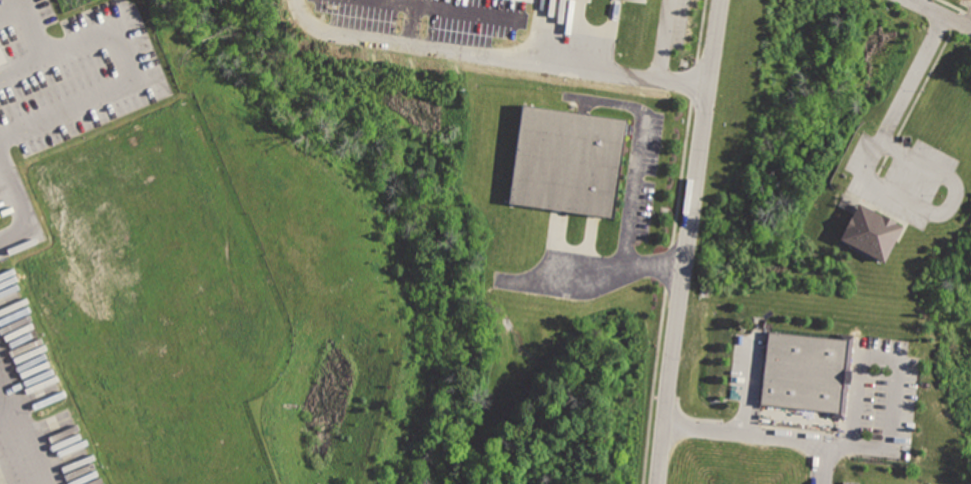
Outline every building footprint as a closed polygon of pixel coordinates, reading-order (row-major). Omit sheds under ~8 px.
[(528,107),(512,205),(613,221),(628,123),(528,107)] [(837,238),(883,263),(903,228),(857,202),(837,238)] [(766,332),(759,403),(840,410),(846,339),(766,332)]
